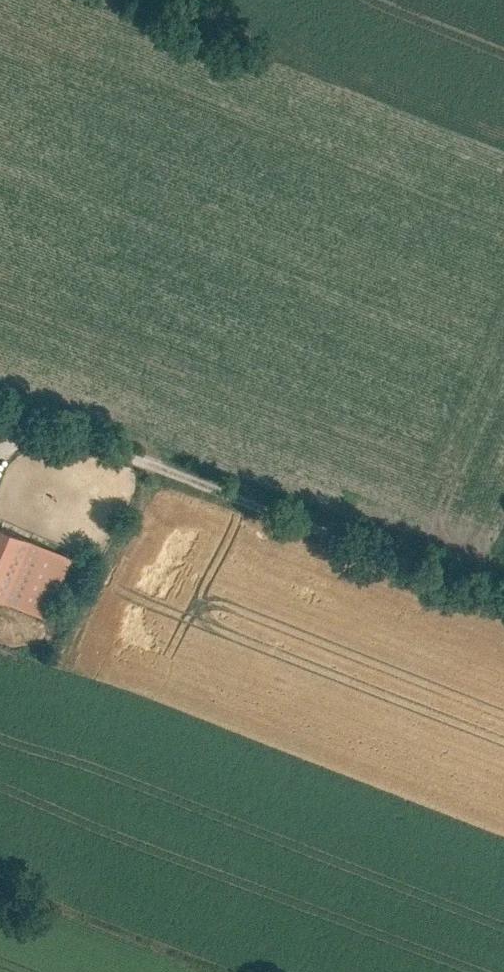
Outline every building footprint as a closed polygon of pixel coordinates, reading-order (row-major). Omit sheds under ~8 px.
[(0,525),(0,597),(41,615),(68,555),(0,525)]
